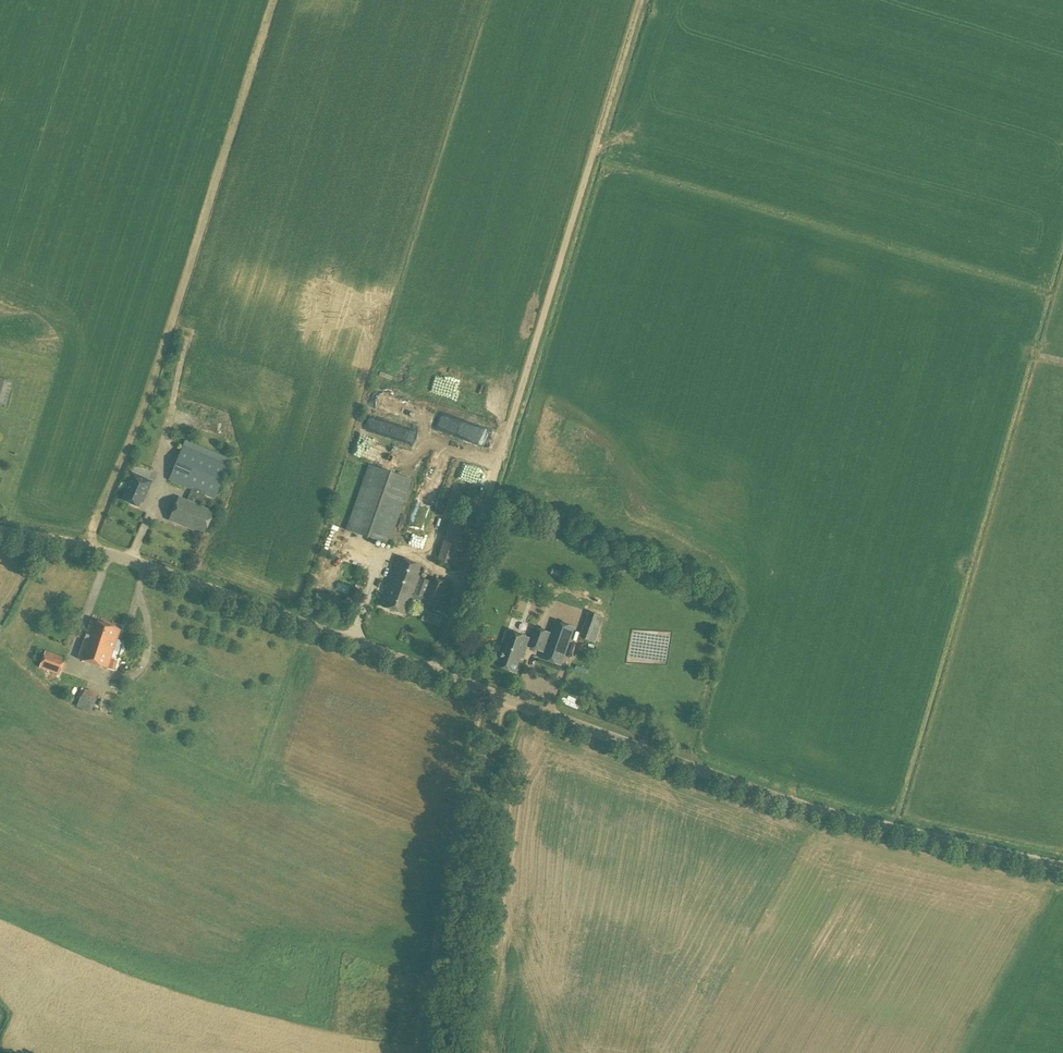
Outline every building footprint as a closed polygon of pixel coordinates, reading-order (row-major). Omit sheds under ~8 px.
[(11,388),(10,387),(12,382),(0,378),(0,405),(5,407),(11,388)] [(441,428),(456,435),(460,424),(446,418),(441,428)] [(227,464),(183,445),(168,480),(192,490),(187,500),(178,496),(168,521),(204,536),(214,511),(200,506),(205,496),(214,500),(229,464),(227,464)] [(389,545),(412,480),(368,465),(345,530),(389,545)] [(152,482),(132,473),(124,490),(126,491),(122,500),(138,507),(144,495),(146,495),(152,482)] [(424,484),(410,535),(424,539),(438,488),(424,484)] [(461,569),(475,522),(451,514),(437,561),(461,569)] [(158,521),(154,529),(178,539),(181,532),(158,521)] [(150,539),(174,544),(176,536),(152,531),(150,539)] [(429,581),(419,577),(423,567),(397,557),(386,589),(388,589),(382,606),(403,614),(409,597),(438,607),(447,583),(430,577),(429,581)] [(595,643),(604,617),(589,612),(580,637),(595,643)] [(441,617),(435,615),(432,624),(438,626),(441,617)] [(92,663),(105,625),(91,620),(78,658),(92,663)] [(561,666),(575,628),(556,621),(551,634),(534,628),(530,639),(507,631),(500,651),(502,652),(496,667),(515,673),(521,659),(523,660),(527,647),(544,653),(542,659),(561,666)] [(105,625),(92,663),(107,668),(120,630),(105,625)] [(59,675),(66,658),(45,651),(39,667),(59,675)] [(114,671),(118,660),(111,658),(108,669),(114,671)] [(109,685),(106,709),(115,710),(118,686),(109,685)] [(91,713),(99,695),(84,689),(76,706),(91,713)]
